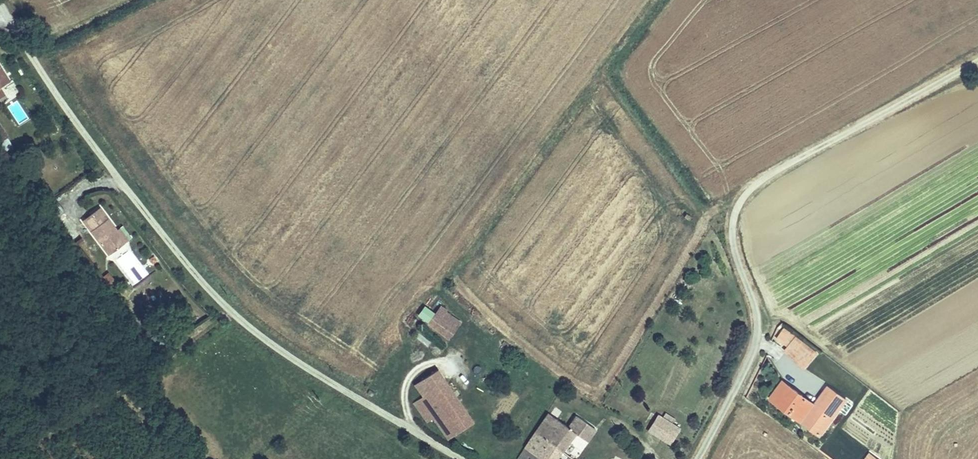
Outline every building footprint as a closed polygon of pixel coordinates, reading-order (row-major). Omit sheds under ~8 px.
[(9,103),(15,124),(28,120),(22,99),(9,103)] [(98,208),(82,220),(109,256),(125,244),(98,208)] [(130,250),(115,259),(133,286),(147,276),(130,250)] [(445,336),(457,319),(438,305),(425,321),(445,336)] [(780,332),(772,340),(782,348),(779,353),(800,368),(810,355),(780,332)] [(415,384),(420,392),(442,377),(436,369),(415,384)] [(442,377),(420,392),(411,399),(425,419),(431,415),(441,408),(455,428),(470,416),(448,385),(452,383),(446,374),(442,377)] [(825,427),(844,400),(825,386),(812,404),(780,382),(767,399),(799,422),(806,414),(825,427)] [(536,431),(564,449),(566,447),(578,429),(589,436),(597,424),(578,412),(570,424),(549,411),(536,431)] [(646,433),(670,445),(680,426),(655,414),(646,433)] [(799,422),(819,435),(825,427),(806,414),(799,422)] [(564,449),(536,431),(529,442),(526,448),(530,452),(542,458),(557,458),(564,449)] [(522,454),(527,458),(526,458),(542,458),(530,452),(526,448),(522,454)]
